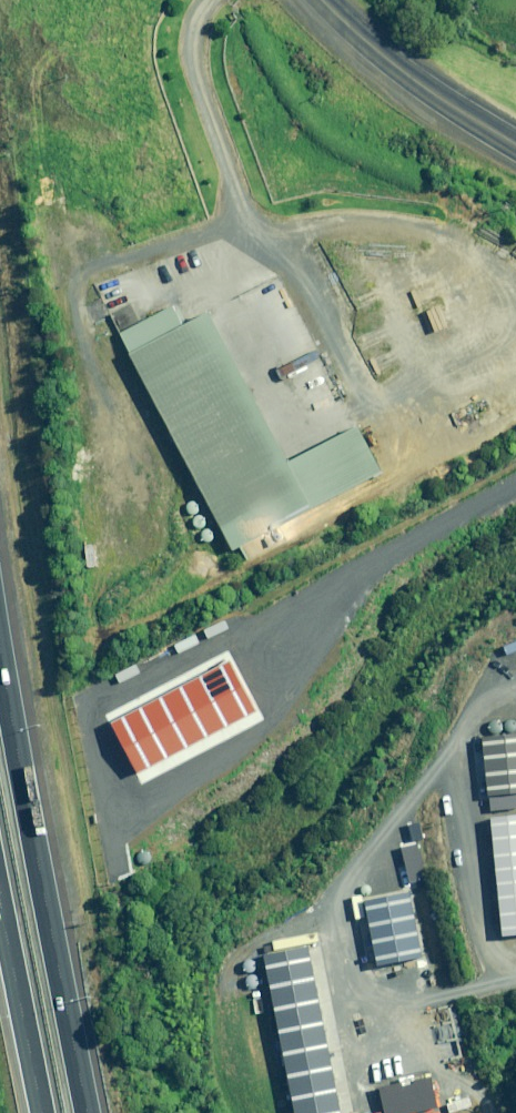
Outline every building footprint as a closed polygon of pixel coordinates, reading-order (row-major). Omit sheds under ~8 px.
[(212,305),(124,354),(235,551),(342,492),(380,470),(350,417),(293,449),(212,305)] [(255,709),(229,660),(110,723),(137,772),(255,709)] [(486,814),(515,812),(515,735),(480,738),(486,814)] [(503,936),(515,935),(515,815),(490,818),(503,936)] [(379,966),(423,956),(410,894),(365,903),(379,966)] [(294,1112),(341,1112),(308,949),(263,958),(294,1112)]
